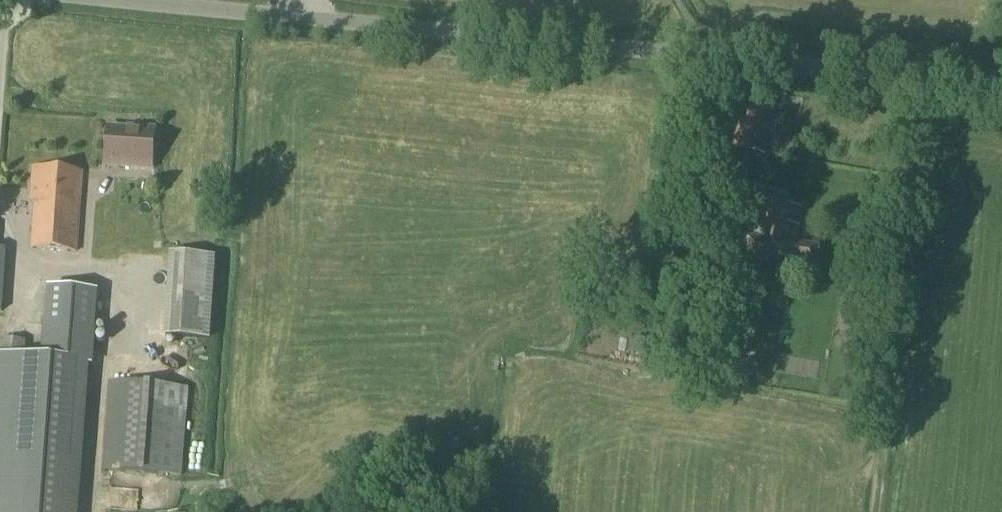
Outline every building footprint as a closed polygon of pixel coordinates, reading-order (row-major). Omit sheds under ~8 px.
[(774,96),(733,88),(721,146),(763,154),(774,96)] [(151,169),(154,129),(137,128),(137,131),(108,129),(106,161),(121,162),(120,167),(151,169)] [(76,252),(81,172),(32,169),(30,203),(35,203),(31,249),(76,252)] [(771,262),(778,205),(757,203),(752,240),(747,239),(745,259),(771,262)] [(778,205),(771,262),(816,267),(817,248),(795,245),(800,208),(778,205)] [(211,317),(215,258),(171,255),(167,318),(165,336),(210,339),(211,317)] [(47,287),(41,358),(30,357),(30,352),(25,351),(26,341),(0,339),(0,346),(0,511),(78,511),(89,366),(93,367),(98,291),(47,287)] [(180,477),(187,389),(109,383),(103,472),(180,477)]
